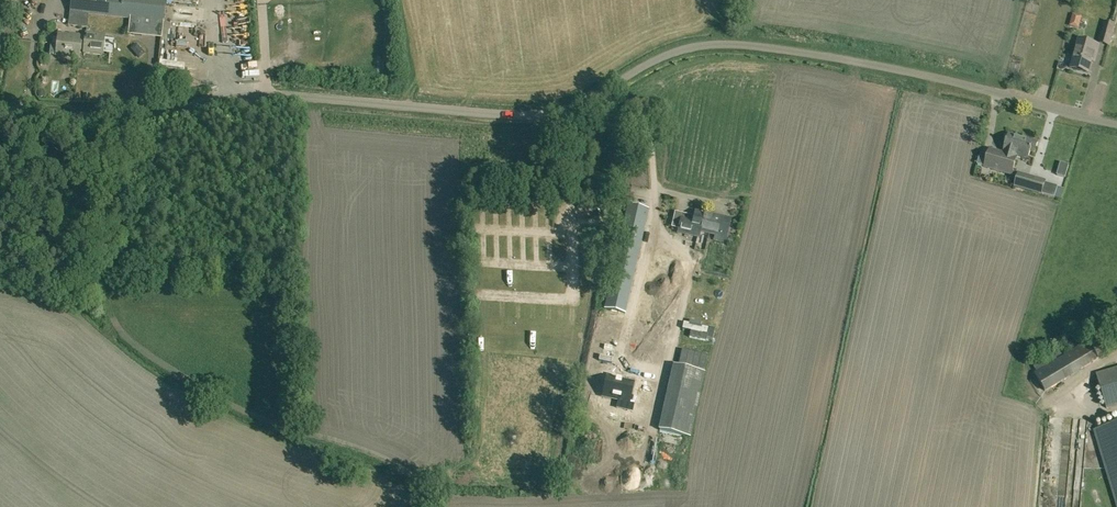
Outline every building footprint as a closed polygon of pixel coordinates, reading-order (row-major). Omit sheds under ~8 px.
[(70,11),(75,11),(89,13),(163,22),(166,0),(72,0),(70,11)] [(236,2),(226,2),(226,13),(236,13),(236,22),(246,22),(246,9),(235,9),(236,2)] [(89,13),(75,11),(70,11),(68,25),(87,28),(89,13)] [(1109,46),(1114,25),(1105,23),(1099,43),(1109,46)] [(174,27),(173,35),(187,37),(188,29),(174,27)] [(102,54),(105,35),(93,33),(93,37),(86,36),(87,35),(70,33),(69,37),(58,36),(57,45),(51,44),(50,54),(56,54),(56,55),(79,58),(80,49),(84,50),(84,52),(102,54)] [(1099,45),(1079,40),(1071,68),(1088,73),(1092,56),(1096,57),(1099,45)] [(1038,141),(1010,133),(1004,151),(1005,151),(1004,153),(1016,157),(1017,154),(1029,158),(1031,150),(1035,151),(1038,141)] [(1016,157),(1004,153),(990,149),(985,166),(1012,174),(1016,162),(1014,162),(1016,157)] [(1042,194),(1046,181),(1019,173),(1015,186),(1042,194)] [(1050,184),(1049,193),(1059,194),(1060,185),(1050,184)] [(628,204),(605,308),(625,312),(648,209),(628,204)] [(679,229),(678,232),(691,235),(700,237),(701,231),(703,232),(707,214),(696,211),(695,216),(694,220),(682,217),(679,229)] [(707,214),(703,232),(715,234),(714,239),(726,241),(731,218),(714,214),(713,215),(707,214)] [(650,256),(635,346),(637,346),(638,342),(649,344),(663,258),(650,256)] [(714,323),(682,316),(681,322),(690,325),(689,331),(711,336),(714,323)] [(1045,390),(1098,359),(1088,342),(1035,373),(1045,390)] [(681,352),(678,365),(704,370),(706,357),(681,352)] [(1116,405),(1116,366),(1097,371),(1108,408),(1116,405)] [(607,376),(603,396),(630,402),(634,382),(607,376)] [(1094,430),(1116,506),(1116,423),(1094,430)]
